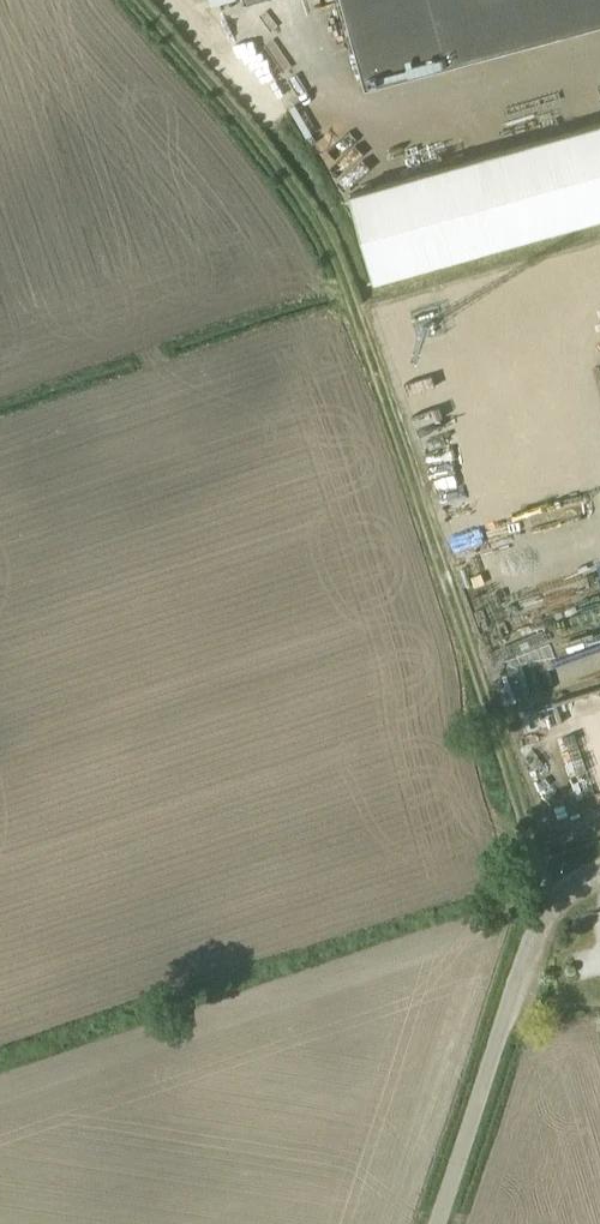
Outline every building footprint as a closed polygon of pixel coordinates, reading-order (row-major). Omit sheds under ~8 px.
[(367,84),(599,21),(599,0),(344,0),(367,84)] [(350,193),(375,280),(599,216),(599,122),(350,193)]
